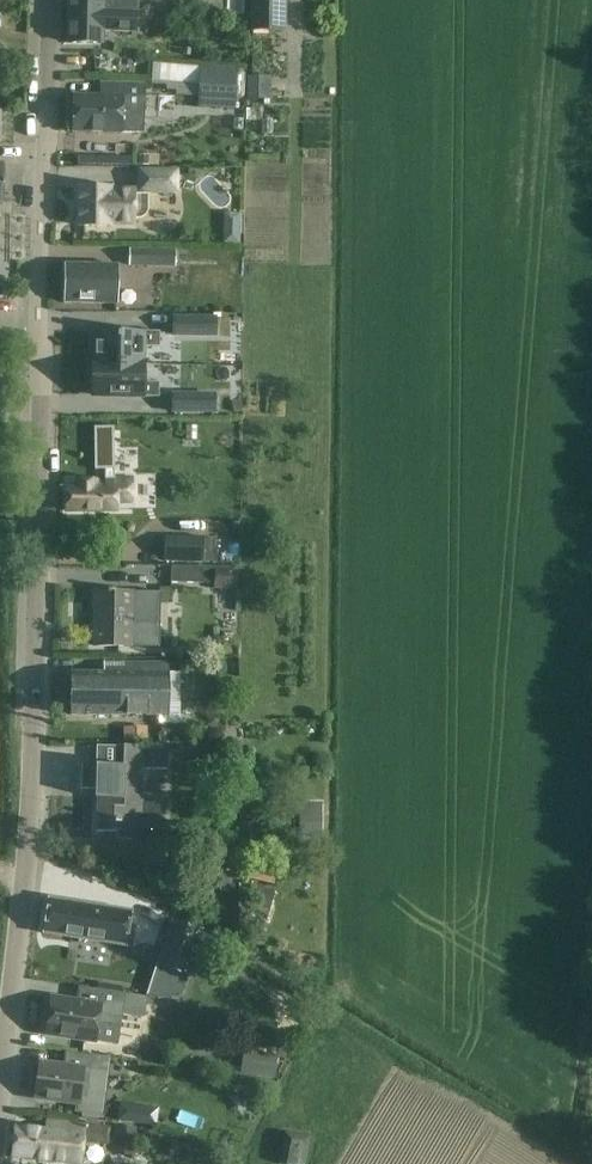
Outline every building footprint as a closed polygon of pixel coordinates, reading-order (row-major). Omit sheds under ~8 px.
[(134,12),(135,0),(69,0),(69,11),(134,12)] [(286,0),(251,0),(251,33),(286,32),(286,0)] [(149,11),(161,12),(169,13),(170,2),(150,1),(149,11)] [(137,12),(134,12),(69,11),(68,43),(104,44),(104,31),(137,34),(137,12)] [(77,58),(76,72),(95,73),(122,74),(135,75),(135,60),(77,58)] [(152,62),(151,73),(200,76),(199,90),(198,107),(235,110),(235,98),(243,99),(246,74),(237,73),(238,68),(201,66),(201,67),(152,62)] [(247,77),(247,100),(270,99),(271,77),(247,77)] [(72,132),(96,133),(143,134),(145,84),(101,83),(101,97),(73,96),(72,132)] [(247,109),(246,121),(261,122),(261,110),(247,109)] [(262,120),(261,133),(273,133),(273,120),(262,120)] [(112,188),(78,188),(78,227),(111,227),(111,224),(134,224),(134,219),(139,219),(144,216),(147,212),(147,192),(175,192),(176,172),(140,172),(140,191),(112,190),(112,188)] [(223,213),(223,244),(240,244),(240,213),(223,213)] [(174,250),(130,250),(130,265),(174,265),(174,250)] [(63,303),(87,304),(116,304),(117,265),(88,265),(64,265),(63,303)] [(176,319),(175,336),(214,336),(214,320),(176,319)] [(96,333),(95,363),(142,364),(142,347),(159,347),(159,332),(142,332),(142,334),(96,333)] [(142,364),(95,363),(92,363),(92,395),(141,396),(141,397),(158,398),(158,384),(142,384),(142,364)] [(173,412),(213,413),(213,396),(173,396),(173,412)] [(172,424),(160,424),(160,436),(172,436),(172,424)] [(113,427),(93,427),(94,471),(104,471),(104,479),(114,478),(113,427)] [(66,511),(90,512),(119,512),(119,503),(132,503),(133,482),(76,481),(76,488),(66,488),(66,511)] [(164,562),(204,562),(204,560),(217,561),(218,539),(204,539),(204,537),(165,537),(164,562)] [(170,583),(214,584),(214,590),(233,591),(234,567),(171,566),(170,583)] [(150,614),(150,593),(133,593),(95,592),(94,646),(132,647),(133,614),(150,614)] [(71,715),(160,715),(160,725),(180,725),(180,673),(167,672),(167,663),(125,663),(125,669),(109,669),(109,673),(71,673),(71,715)] [(123,728),(123,741),(147,741),(147,728),(123,728)] [(118,840),(142,840),(142,832),(159,832),(160,804),(141,803),(142,769),(167,770),(167,747),(123,746),(122,767),(81,765),(81,788),(103,789),(102,797),(98,797),(97,831),(118,832),(118,840)] [(299,802),(298,846),(320,846),(322,803),(299,802)] [(50,900),(48,916),(126,929),(129,914),(129,913),(74,904),(50,900)] [(48,916),(45,932),(69,936),(124,945),(126,929),(48,916)] [(157,967),(187,977),(203,931),(173,920),(157,967)] [(203,934),(198,949),(220,956),(225,941),(203,934)] [(45,1034),(68,1038),(96,1042),(99,1023),(120,1026),(122,1014),(144,1018),(147,997),(89,989),(87,1003),(50,997),(45,1034)] [(34,1098),(80,1104),(96,1107),(103,1057),(74,1053),(72,1067),(39,1063),(34,1098)] [(242,1061),(241,1073),(271,1075),(272,1063),(242,1061)] [(119,1104),(117,1122),(157,1127),(159,1109),(119,1104)] [(95,1142),(106,1143),(107,1128),(85,1126),(85,1125),(46,1121),(45,1130),(14,1127),(11,1157),(78,1163),(80,1163),(83,1140),(95,1142)] [(130,1128),(115,1126),(113,1155),(128,1156),(130,1128)] [(144,1132),(141,1146),(153,1149),(156,1134),(144,1132)] [(277,1163),(307,1163),(313,1141),(285,1133),(277,1163)]
